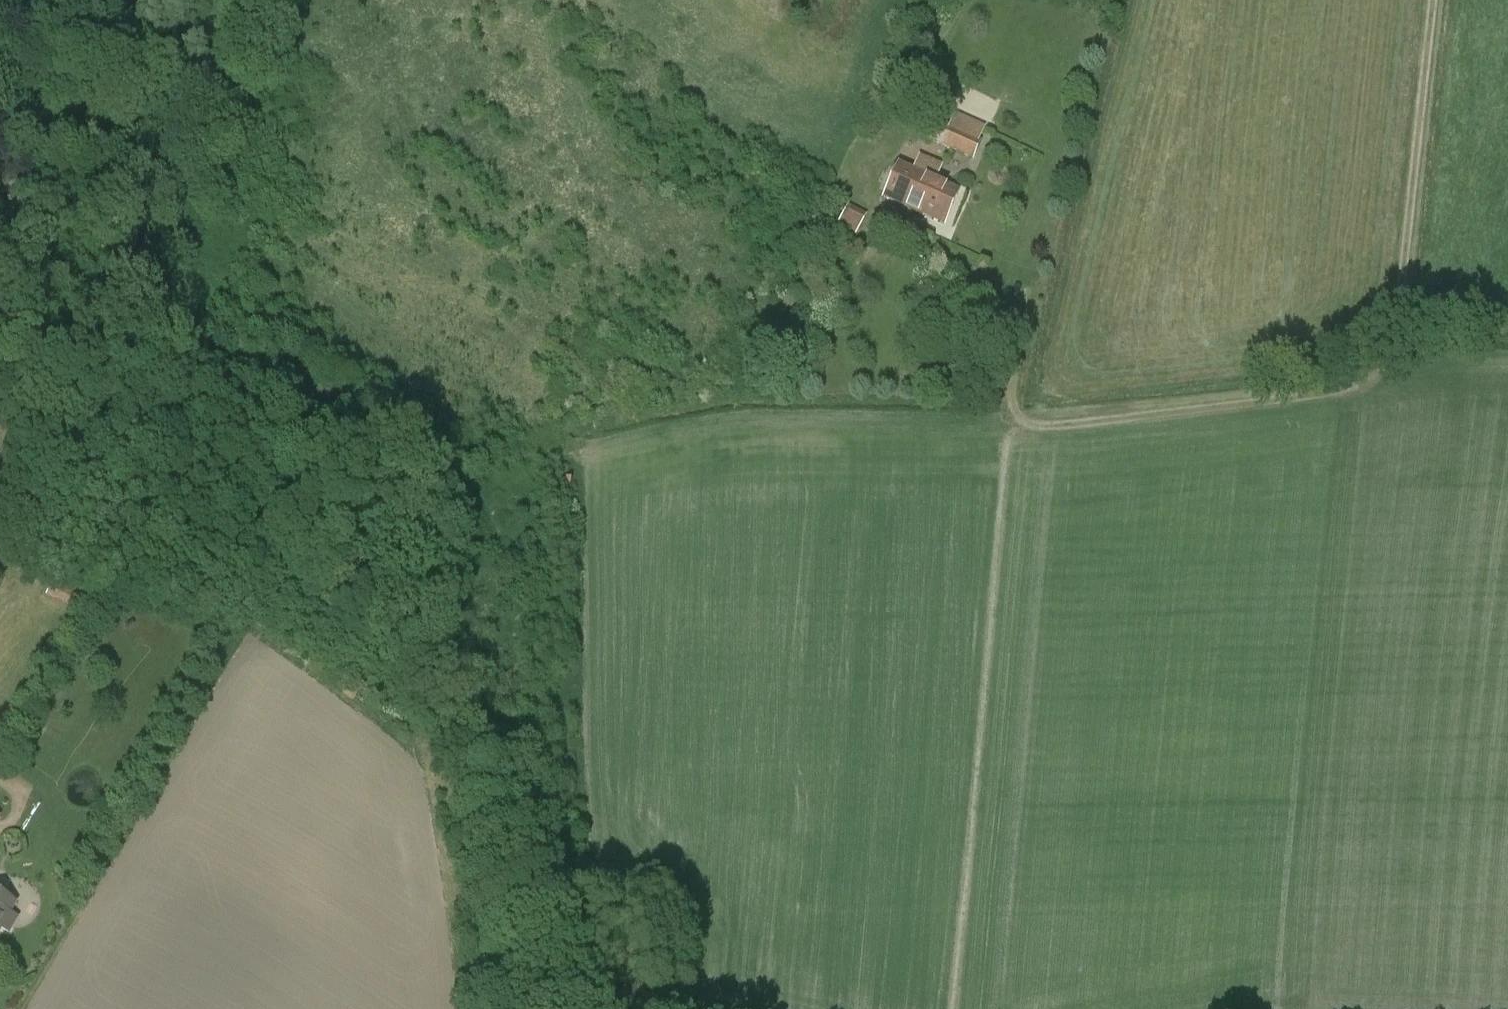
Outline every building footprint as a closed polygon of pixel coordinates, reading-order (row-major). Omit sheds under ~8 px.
[(927,139),(974,160),(983,140),(980,139),(986,127),(955,114),(950,124),(937,117),(927,139)] [(884,200),(944,227),(960,192),(900,164),(884,200)] [(848,203),(837,225),(863,238),(870,222),(865,219),(867,214),(848,203)] [(48,596),(76,605),(83,584),(55,575),(48,596)] [(1,928),(9,932),(17,918),(9,914),(16,903),(0,894),(0,930),(1,928)]
